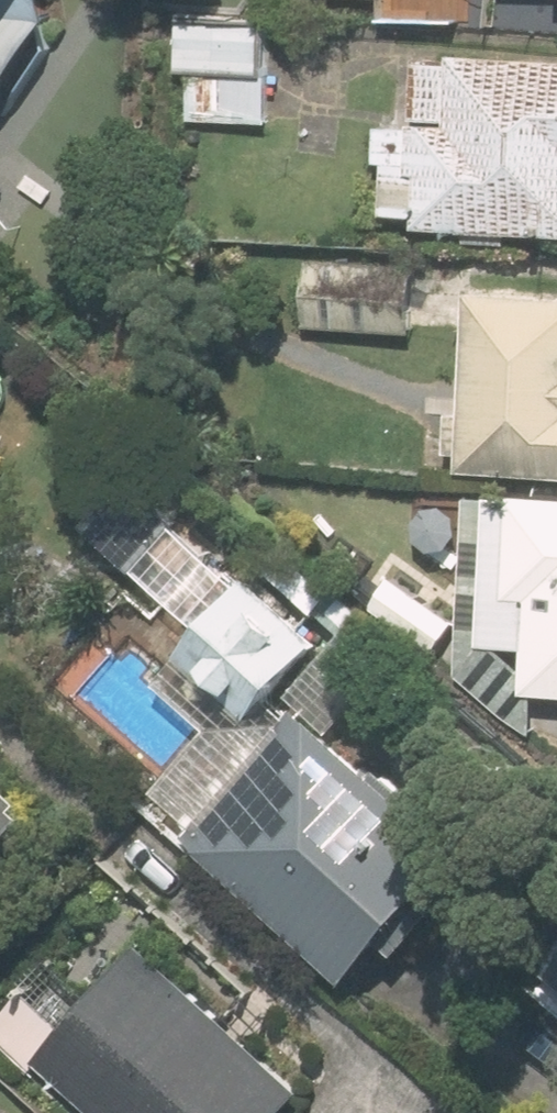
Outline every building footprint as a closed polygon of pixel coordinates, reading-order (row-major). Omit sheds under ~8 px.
[(12,96),(63,18),(60,0),(0,0),(0,97),(12,96)] [(272,34),(171,29),(167,118),(267,123),(272,34)] [(401,65),(399,118),(381,117),(379,165),(388,165),(385,218),(422,220),(421,232),(556,239),(556,57),(420,49),(419,66),(401,65)] [(416,335),(418,303),(423,304),(424,281),(418,281),(419,266),(309,262),(306,330),(416,335)] [(451,454),(464,455),(463,476),(556,480),(556,296),(529,295),(529,286),(459,283),(456,352),(469,352),(466,415),(453,414),(451,454)] [(459,678),(503,715),(526,716),(527,699),(556,700),(556,496),(520,494),(519,501),(509,501),(467,499),(459,678)] [(256,577),(183,653),(254,720),(326,644),(256,577)] [(305,710),(190,840),(355,985),(470,855),(305,710)] [(9,752),(0,745),(0,763),(9,752)] [(34,807),(0,778),(0,848),(34,807)] [(0,1014),(0,1031),(95,1112),(293,1112),(310,1093),(142,947),(70,1031),(22,989),(0,1014)] [(543,969),(556,981),(556,952),(543,969)]
